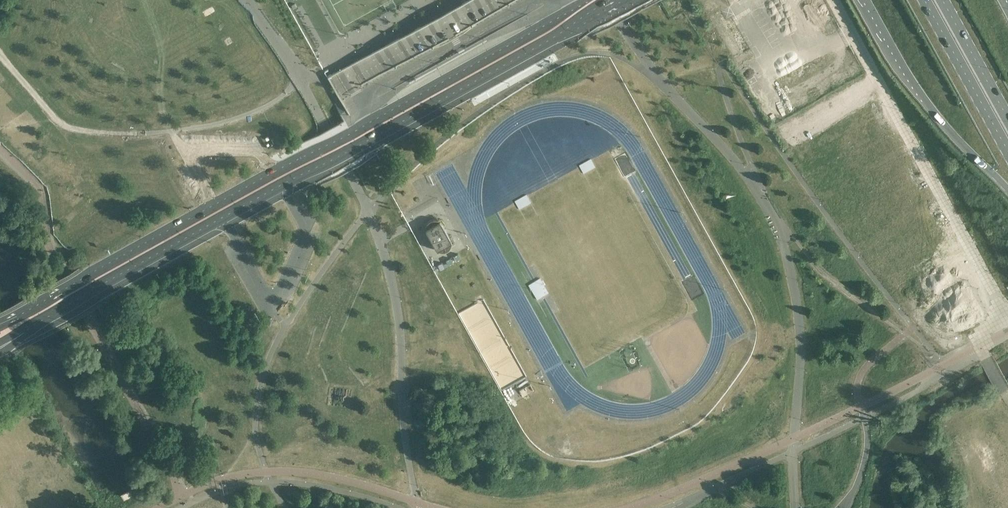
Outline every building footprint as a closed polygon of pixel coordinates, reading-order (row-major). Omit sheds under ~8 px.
[(332,76),(331,74),(328,76),(339,97),(340,97),(361,86),(448,37),(452,35),(457,33),(515,0),(469,0),(332,76)] [(527,195),(523,197),(526,204),(531,202),(527,195)] [(427,232),(435,247),(437,249),(439,251),(441,251),(444,252),(447,250),(449,249),(451,247),(451,244),(451,243),(451,241),(451,239),(442,223),(441,222),(439,220),(437,219),(434,219),(432,219),(429,221),(427,222),(426,225),(426,228),(426,230),(427,232)] [(530,283),(537,298),(549,293),(542,278),(530,283)]
